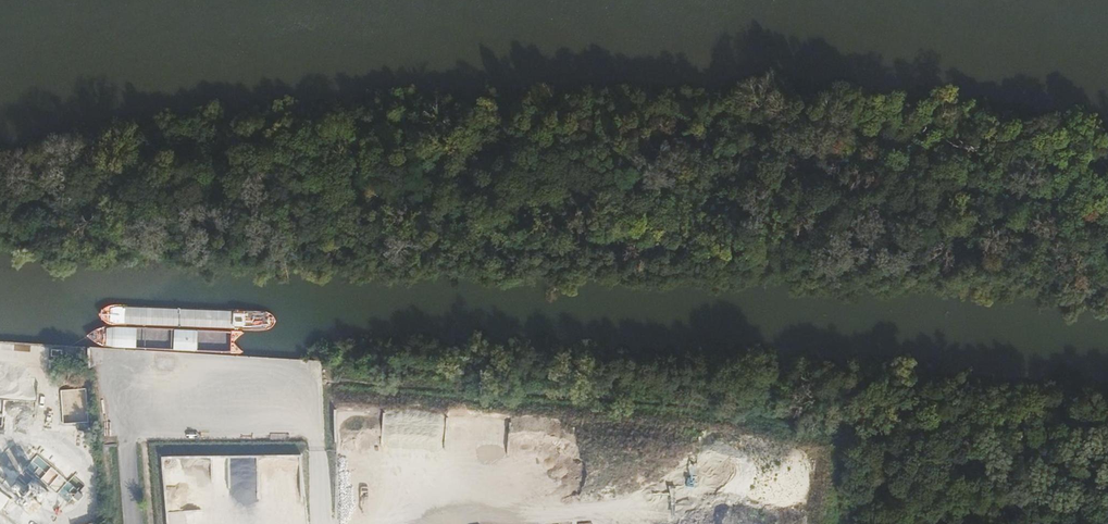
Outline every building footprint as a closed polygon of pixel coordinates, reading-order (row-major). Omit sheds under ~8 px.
[(51,467),(40,478),(53,491),(64,479),(51,467)] [(23,486),(16,480),(10,487),(17,493),(23,486)] [(0,510),(10,496),(4,492),(6,489),(0,485),(0,509),(0,510)]
